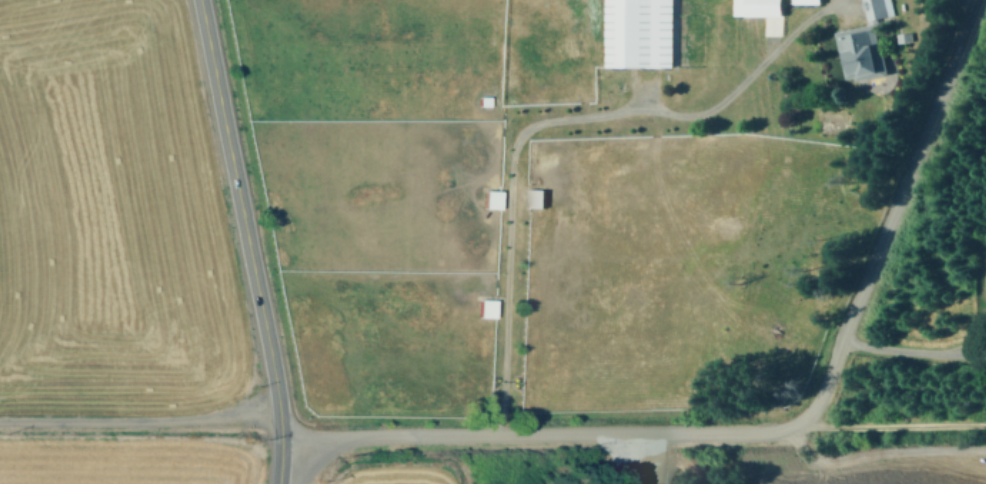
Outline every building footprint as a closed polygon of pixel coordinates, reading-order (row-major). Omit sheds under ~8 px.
[(674,0),(610,0),(609,66),(674,66),(674,0)] [(737,15),(783,15),(783,0),(737,0),(737,15)] [(892,0),(865,0),(871,22),(896,15),(892,0)] [(839,31),(849,81),(887,73),(877,24),(839,31)] [(528,207),(545,207),(546,188),(529,188),(528,207)] [(484,208),(500,208),(500,190),(485,189),(484,208)] [(495,317),(495,299),(480,298),(480,317),(495,317)]
